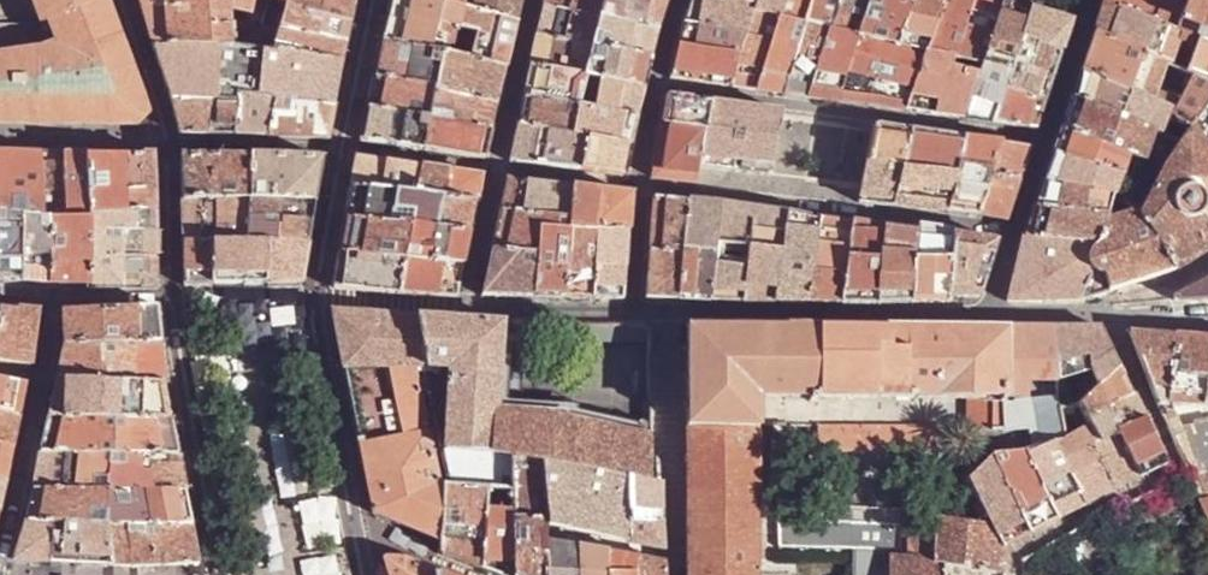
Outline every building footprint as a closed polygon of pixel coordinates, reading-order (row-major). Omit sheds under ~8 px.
[(32,9),(82,0),(28,0),(32,9)] [(32,9),(40,30),(48,27),(51,35),(116,28),(108,9),(104,0),(82,0),(32,9)] [(273,50),(273,47),(279,28),(278,28),(262,25),(267,7),(269,0),(141,0),(145,15),(154,45),(273,50)] [(267,7),(275,9),(277,2),(270,0),(269,0),(267,7)] [(277,2),(285,4),(355,22),(359,0),(270,0),(277,2)] [(384,42),(443,54),(449,27),(453,4),(439,0),(393,0),(384,42)] [(521,0),(476,0),(474,10),(482,12),(516,22),(521,0)] [(545,8),(602,20),(607,0),(547,0),(545,8)] [(659,30),(664,15),(669,0),(667,0),(607,0),(602,20),(659,30)] [(684,22),(747,35),(754,12),(757,7),(726,1),(720,0),(694,0),(690,9),(684,22)] [(757,7),(754,12),(781,18),(787,0),(759,0),(757,7)] [(781,18),(807,24),(814,0),(787,0),(781,18)] [(831,30),(833,30),(843,0),(814,0),(807,24),(831,30)] [(833,30),(859,36),(870,0),(843,0),(833,30)] [(859,36),(888,43),(898,45),(914,0),(870,0),(859,36)] [(928,51),(945,0),(914,0),(898,45),(928,51)] [(955,58),(974,0),(945,0),(928,51),(955,58)] [(955,58),(983,64),(1006,2),(998,0),(974,0),(955,58)] [(1104,2),(1177,30),(1181,19),(1188,0),(1105,0),(1104,2)] [(1181,19),(1207,28),(1207,0),(1188,0),(1181,19)] [(1016,5),(1006,2),(983,64),(1010,70),(1012,64),(1020,41),(1032,8),(1016,5)] [(1097,26),(1094,35),(1168,64),(1171,66),(1178,31),(1177,30),(1104,2),(1097,26)] [(351,37),(355,22),(285,4),(278,28),(279,28),(273,47),(346,61),(351,37)] [(453,4),(449,27),(477,36),(482,12),(474,10),(461,6),(453,4)] [(541,27),(539,36),(595,49),(602,20),(545,8),(541,27)] [(1032,8),(1020,41),(1061,53),(1069,31),(1072,20),(1032,8)] [(512,40),(516,22),(482,12),(477,36),(471,60),(506,68),(512,40)] [(746,89),(758,90),(781,18),(754,12),(747,35),(738,55),(732,87),(746,89)] [(775,92),(785,93),(807,24),(781,18),(758,90),(775,92)] [(602,20),(595,49),(652,59),(657,41),(659,30),(602,20)] [(682,35),(679,46),(738,55),(747,35),(684,22),(682,35)] [(796,95),(810,97),(831,30),(807,24),(785,93),(796,95)] [(27,70),(43,71),(56,69),(85,68),(115,65),(129,63),(123,47),(116,28),(51,35),(57,50),(37,53),(0,57),(0,72),(27,70)] [(824,98),(838,100),(859,36),(833,30),(831,30),(810,97),(824,98)] [(1086,60),(1081,74),(1152,102),(1168,64),(1094,35),(1086,60)] [(534,57),(532,67),(588,77),(595,49),(539,36),(537,37),(534,57)] [(855,102),(868,104),(888,43),(859,36),(838,100),(855,102)] [(1187,72),(1194,76),(1207,79),(1207,42),(1198,38),(1187,72)] [(1058,63),(1061,53),(1020,41),(1012,64),(1054,76),(1058,63)] [(379,68),(376,78),(437,88),(444,55),(443,54),(384,42),(379,68)] [(893,108),(908,110),(928,51),(898,45),(888,43),(868,104),(893,108)] [(154,45),(173,102),(238,104),(239,95),(270,97),(337,103),(339,96),(346,61),(273,47),(273,50),(154,45)] [(679,46),(671,78),(706,83),(732,87),(738,55),(679,46)] [(648,73),(652,59),(595,49),(588,77),(645,87),(648,73)] [(922,111),(937,113),(955,58),(928,51),(908,110),(922,111)] [(503,82),(506,68),(471,60),(444,55),(437,88),(436,94),(498,105),(503,82)] [(948,115),(964,118),(983,64),(955,58),(937,113),(948,115)] [(133,73),(129,63),(115,65),(85,68),(91,104),(101,102),(126,98),(142,96),(133,73)] [(980,121),(992,123),(1004,90),(1010,70),(983,64),(964,118),(980,121)] [(1050,87),(1054,76),(1012,64),(1010,70),(1004,90),(1045,102),(1050,87)] [(528,91),(526,99),(580,107),(588,77),(532,67),(528,91)] [(64,105),(68,122),(85,122),(105,122),(101,102),(91,104),(85,68),(56,69),(43,71),(46,84),(49,104),(63,105),(64,105)] [(3,122),(0,105),(49,104),(46,84),(43,71),(27,70),(0,72),(0,122),(3,122)] [(1076,88),(1073,97),(1155,133),(1160,135),(1167,120),(1170,110),(1152,102),(1081,74),(1076,88)] [(1207,105),(1207,79),(1194,76),(1176,111),(1198,121),(1207,105)] [(588,77),(580,107),(638,117),(641,103),(645,87),(588,77)] [(372,99),(370,109),(431,122),(436,94),(437,88),(376,78),(372,99)] [(1037,129),(1045,102),(1004,90),(992,123),(1016,126),(1037,129)] [(496,114),(498,105),(436,94),(431,122),(492,131),(496,114)] [(254,135),(271,136),(270,97),(239,95),(238,104),(239,135),(254,135)] [(101,102),(105,122),(138,122),(147,113),(144,103),(142,96),(126,98),(101,102)] [(666,112),(664,123),(707,129),(711,103),(668,96),(666,112)] [(270,97),(271,136),(330,139),(335,117),(337,103),(270,97)] [(1066,118),(1063,128),(1130,155),(1145,160),(1155,133),(1073,97),(1066,118)] [(522,117),(521,125),(574,135),(580,107),(526,99),(522,117)] [(177,115),(183,133),(200,134),(239,135),(238,104),(173,102),(177,115)] [(782,113),(711,103),(707,129),(702,165),(742,171),(772,175),(782,113)] [(49,104),(0,105),(3,122),(68,122),(64,105),(63,105),(49,104)] [(635,129),(638,117),(580,107),(574,135),(590,138),(631,145),(635,129)] [(365,130),(363,141),(425,150),(431,122),(370,109),(365,130)] [(1170,110),(1167,120),(1189,131),(1191,129),(1192,131),(1198,121),(1176,111),(1170,110)] [(431,122),(425,150),(487,159),(490,143),(492,131),(431,122)] [(659,157),(656,176),(699,183),(702,165),(707,129),(664,123),(659,157)] [(516,146),(512,162),(583,171),(590,138),(574,135),(521,125),(516,146)] [(894,127),(878,125),(871,163),(903,167),(912,130),(894,127)] [(1058,144),(1055,155),(1122,178),(1124,178),(1130,155),(1063,128),(1058,144)] [(1192,131),(1191,129),(1189,131),(1180,143),(1163,168),(1138,215),(1173,271),(1193,258),(1207,249),(1207,150),(1192,131)] [(936,133),(912,130),(903,167),(957,174),(964,137),(936,133)] [(980,139),(964,137),(957,174),(989,179),(990,176),(1002,142),(980,139)] [(590,138),(583,171),(625,176),(629,159),(631,145),(590,138)] [(1031,146),(1002,142),(990,176),(1019,181),(1025,163),(1031,146)] [(24,216),(43,218),(41,155),(18,154),(0,153),(0,213),(24,216)] [(50,155),(41,155),(43,218),(52,219),(68,219),(66,155),(50,155)] [(66,155),(68,219),(91,220),(91,212),(90,155),(75,155),(66,155)] [(155,155),(90,155),(91,212),(156,211),(156,182),(155,155)] [(253,156),(183,155),(184,184),(185,200),(251,201),(253,156)] [(1050,171),(1047,181),(1116,197),(1119,185),(1122,178),(1055,155),(1050,171)] [(253,156),(251,201),(317,202),(321,177),(324,157),(253,156)] [(354,177),(353,188),(417,195),(422,169),(357,160),(354,177)] [(903,167),(871,163),(862,202),(876,204),(895,206),(903,167)] [(926,209),(948,212),(957,174),(903,167),(895,206),(926,209)] [(422,169),(417,195),(476,201),(480,186),(482,177),(422,169)] [(967,214),(977,216),(989,179),(957,174),(948,212),(967,214)] [(1014,198),(1019,181),(990,176),(989,179),(977,216),(1008,220),(1014,198)] [(1043,194),(1038,207),(1087,215),(1108,218),(1116,197),(1047,181),(1043,194)] [(502,210),(571,219),(573,188),(508,182),(501,209),(502,210)] [(350,202),(347,220),(412,226),(417,195),(353,188),(350,202)] [(630,211),(632,195),(573,188),(571,219),(571,229),(598,230),(629,232),(630,211)] [(474,215),(476,201),(417,195),(412,226),(470,232),(474,215)] [(646,299),(681,300),(685,249),(689,200),(654,197),(650,251),(646,299)] [(186,224),(187,242),(215,242),(248,241),(251,201),(185,200),(186,224)] [(703,201),(689,200),(685,249),(715,250),(719,203),(703,201)] [(251,201),(248,241),(269,241),(310,242),(314,220),(317,202),(251,201)] [(728,301),(741,301),(749,246),(754,208),(719,203),(715,250),(711,300),(728,301)] [(1032,226),(1029,235),(1079,240),(1087,215),(1038,207),(1032,226)] [(749,246),(782,252),(788,213),(771,210),(754,208),(749,246)] [(571,229),(571,219),(502,210),(492,251),(493,251),(539,255),(542,229),(571,232),(571,229)] [(157,257),(156,211),(91,212),(91,220),(92,260),(157,257)] [(1100,241),(1100,244),(1094,251),(1093,260),(1095,267),(1101,271),(1105,272),(1106,273),(1111,292),(1144,281),(1173,271),(1138,215),(1136,212),(1105,226),(1100,241)] [(24,281),(24,216),(0,213),(0,278),(13,280),(24,281)] [(793,302),(808,302),(821,220),(788,213),(782,252),(774,302),(793,302)] [(1087,215),(1079,240),(1100,241),(1105,226),(1108,218),(1087,215)] [(37,282),(52,283),(52,219),(43,218),(24,216),(24,281),(37,282)] [(52,219),(52,283),(69,284),(91,285),(92,260),(91,220),(68,219),(52,219)] [(343,239),(340,253),(406,258),(412,226),(347,220),(343,239)] [(827,302),(842,302),(849,258),(854,223),(821,220),(808,302),(827,302)] [(868,225),(854,223),(849,258),(882,260),(885,227),(868,225)] [(412,226),(406,258),(464,262),(468,244),(470,232),(412,226)] [(916,258),(953,261),(954,237),(956,237),(956,231),(945,230),(919,226),(917,231),(919,231),(916,258)] [(896,302),(911,302),(916,258),(919,231),(917,231),(885,227),(882,260),(877,303),(896,302)] [(552,297),(565,298),(571,232),(542,229),(539,255),(536,297),(552,297)] [(584,299),(593,299),(598,230),(571,229),(571,232),(565,298),(584,299)] [(625,299),(629,232),(598,230),(593,299),(614,299),(625,299)] [(1106,273),(1105,272),(1101,271),(1095,267),(1093,260),(1094,251),(1100,244),(1100,241),(1079,240),(1029,235),(1028,237),(1027,236),(1010,302),(1051,301),(1082,300),(1111,292),(1106,273)] [(989,268),(997,242),(956,237),(954,237),(953,261),(947,296),(950,296),(980,298),(989,268)] [(248,241),(215,242),(215,284),(227,283),(245,282),(248,241)] [(269,241),(248,241),(245,282),(245,283),(256,283),(267,283),(269,241)] [(307,259),(310,242),(269,241),(267,283),(302,283),(307,259)] [(187,242),(186,285),(198,285),(215,285),(215,284),(215,242),(187,242)] [(759,302),(774,302),(782,252),(749,246),(741,301),(759,302)] [(701,300),(711,300),(715,250),(685,249),(681,300),(701,300)] [(515,297),(536,297),(539,255),(493,251),(482,296),(515,297)] [(406,258),(340,253),(338,267),(334,287),(401,292),(406,258)] [(157,257),(92,260),(91,285),(91,287),(127,286),(158,286),(158,269),(157,257)] [(406,258),(401,292),(459,296),(462,274),(464,262),(406,258)] [(860,303),(877,303),(882,260),(849,258),(842,302),(860,303)] [(937,302),(949,302),(950,296),(947,296),(953,261),(916,258),(911,302),(937,302)] [(1173,295),(1173,301),(1207,299),(1207,277),(1173,295)] [(162,329),(159,306),(98,308),(63,310),(64,327),(65,345),(164,343),(162,329)] [(0,313),(0,361),(27,366),(30,366),(38,310),(14,308),(1,307),(0,313)] [(432,385),(420,316),(335,311),(344,361),(359,439),(373,512),(440,542),(442,543),(448,486),(452,486),(449,478),(437,480),(419,388),(432,385)] [(420,316),(432,385),(445,448),(494,453),(512,457),(539,462),(570,467),(599,472),(630,478),(653,482),(654,437),(568,419),(568,415),(497,409),(504,321),(472,319),(456,318),(420,316)] [(550,322),(539,322),(539,338),(570,339),(569,333),(569,322),(550,322)] [(590,322),(569,322),(569,333),(575,334),(575,336),(590,335),(590,322)] [(590,322),(590,335),(589,339),(616,340),(616,322),(590,322)] [(1005,430),(1006,368),(1006,326),(909,325),(801,324),(688,323),(687,424),(758,424),(758,396),(801,396),(817,396),(816,398),(876,398),(876,397),(981,398),(981,429),(998,429),(1005,430)] [(1027,368),(1027,351),(1056,352),(1054,327),(1006,326),(1006,368),(1027,368)] [(1072,327),(1054,327),(1056,352),(1057,370),(1058,375),(1066,373),(1090,366),(1097,384),(1119,366),(1101,327),(1072,327)] [(1146,333),(1128,331),(1134,349),(1153,398),(1167,399),(1172,335),(1146,333)] [(1167,399),(1171,399),(1203,402),(1207,356),(1207,337),(1190,336),(1172,335),(1167,399)] [(166,359),(164,343),(65,345),(56,381),(169,385),(166,359)] [(635,363),(634,416),(653,417),(652,363),(635,363)] [(1087,415),(1133,393),(1124,377),(1119,366),(1097,384),(1079,400),(1086,414),(1087,415)] [(1039,374),(1048,441),(1056,437),(1065,435),(1063,419),(1060,406),(1058,375),(1057,370),(1039,374)] [(1060,406),(1067,404),(1066,373),(1058,375),(1060,406)] [(24,381),(0,377),(0,409),(18,414),(21,396),(24,381)] [(53,398),(49,418),(172,419),(171,405),(169,385),(56,381),(53,398)] [(1135,397),(1133,393),(1087,415),(1091,425),(1098,439),(1119,430),(1145,417),(1135,397)] [(1181,427),(1197,466),(1207,497),(1207,503),(1207,402),(1203,402),(1171,399),(1181,427)] [(1060,406),(1063,419),(1078,418),(1086,414),(1079,400),(1067,404),(1060,406)] [(18,414),(0,409),(0,444),(12,448),(15,429),(18,414)] [(1083,429),(1091,425),(1087,415),(1086,414),(1078,418),(1083,429)] [(1140,477),(1165,465),(1147,422),(1145,417),(1119,430),(1140,477)] [(176,437),(172,419),(49,418),(45,437),(41,453),(111,453),(180,455),(176,437)] [(758,437),(758,424),(687,424),(687,564),(686,574),(757,574),(758,437)] [(815,426),(815,461),(936,461),(937,427),(938,426),(939,424),(815,426)] [(1056,437),(1085,505),(1103,496),(1116,489),(1092,443),(1098,439),(1091,425),(1083,429),(1066,437),(1065,435),(1056,437)] [(1132,481),(1140,477),(1119,430),(1098,439),(1092,443),(1116,489),(1132,481)] [(1061,517),(1085,505),(1056,437),(1048,441),(1026,450),(1061,517)] [(12,448),(0,444),(0,478),(6,479),(10,459),(12,448)] [(449,478),(452,486),(488,489),(510,490),(513,490),(513,479),(512,457),(494,453),(445,448),(449,478)] [(1051,522),(1061,517),(1026,450),(999,452),(996,452),(992,454),(1032,531),(1051,522)] [(37,474),(33,490),(108,491),(111,453),(41,453),(37,474)] [(111,453),(108,491),(187,491),(182,465),(180,455),(111,453)] [(992,454),(965,475),(980,503),(992,526),(1002,546),(1004,545),(1032,531),(992,454)] [(539,462),(512,457),(513,479),(542,482),(539,462)] [(770,502),(787,504),(787,462),(771,461),(770,502)] [(564,529),(573,531),(570,467),(539,462),(542,482),(547,526),(549,526),(564,529)] [(787,462),(787,504),(795,504),(795,463),(787,462)] [(590,535),(604,538),(599,472),(570,467),(573,531),(590,535)] [(621,541),(633,544),(630,478),(599,472),(604,538),(621,541)] [(646,545),(665,548),(664,530),(661,483),(653,482),(630,478),(633,544),(646,545)] [(547,544),(549,544),(549,526),(547,526),(542,482),(513,479),(513,490),(513,509),(515,574),(547,574),(547,544)] [(469,565),(484,570),(487,507),(488,489),(452,486),(448,486),(442,543),(440,542),(439,554),(469,565)] [(30,504),(27,520),(106,524),(108,491),(33,490),(30,504)] [(194,526),(187,491),(108,491),(106,524),(194,526)] [(942,499),(933,498),(931,510),(931,511),(945,512),(945,499),(942,499)] [(980,503),(945,499),(945,512),(931,511),(931,520),(992,526),(980,503)] [(1200,508),(1205,521),(1207,529),(1207,506),(1200,508)] [(513,509),(487,507),(484,570),(497,574),(515,574),(513,509)] [(1005,572),(930,565),(929,562),(931,520),(931,511),(931,510),(907,509),(906,524),(892,524),(778,519),(778,547),(854,550),(854,574),(1005,574),(1005,572)] [(112,566),(106,524),(27,520),(16,560),(60,563),(112,566)] [(929,562),(930,565),(1005,572),(1004,545),(1002,546),(992,526),(931,520),(929,562)] [(112,566),(135,567),(155,566),(201,564),(197,542),(194,526),(106,524),(112,566)] [(579,549),(549,544),(547,544),(547,574),(578,574),(579,549)] [(608,554),(579,549),(578,574),(608,574),(608,554)] [(608,574),(636,574),(635,558),(608,554),(608,574)] [(391,574),(437,574),(437,572),(418,565),(403,558),(386,558),(391,574)] [(666,564),(635,558),(636,574),(667,574),(666,564)]
